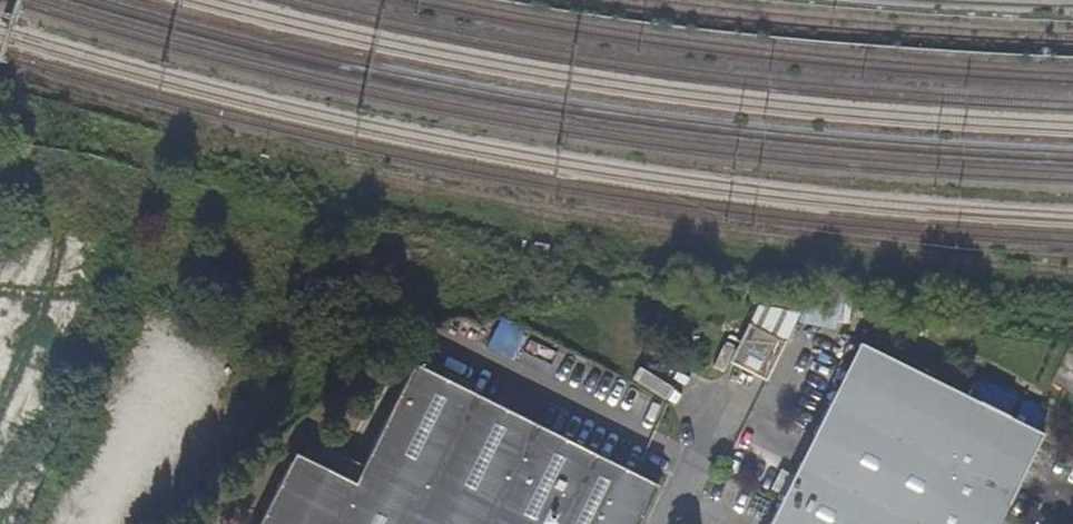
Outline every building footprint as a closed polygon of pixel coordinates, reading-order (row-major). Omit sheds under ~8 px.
[(768,380),(790,339),(779,335),(754,321),(733,362),(768,380)] [(806,456),(772,523),(1001,523),(1046,433),(865,343),(806,456)] [(361,481),(301,449),(264,523),(643,523),(664,484),(476,389),(478,384),(430,361),(428,364),(423,361),(361,481)]
